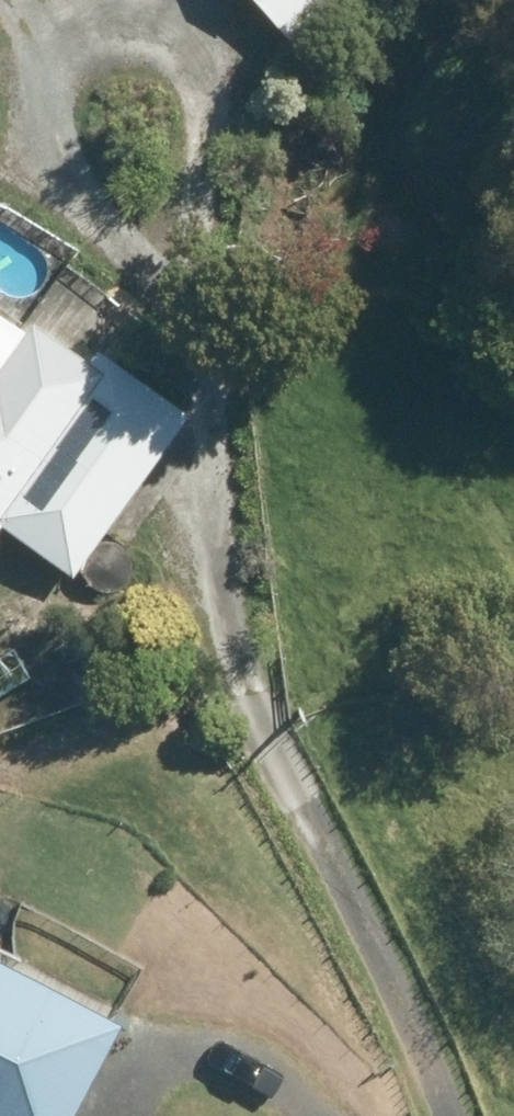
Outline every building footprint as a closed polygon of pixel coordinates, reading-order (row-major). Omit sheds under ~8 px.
[(295,46),(302,39),(312,51),(350,16),(340,4),(345,0),(253,0),(295,46)] [(287,58),(263,86),(276,96),(299,69),(287,58)] [(70,582),(186,422),(93,354),(84,368),(29,327),(21,338),(0,323),(0,531),(70,582)] [(0,667),(0,705),(30,687),(14,659),(0,667)] [(109,1024),(0,966),(0,1115),(60,1115),(109,1024)]
